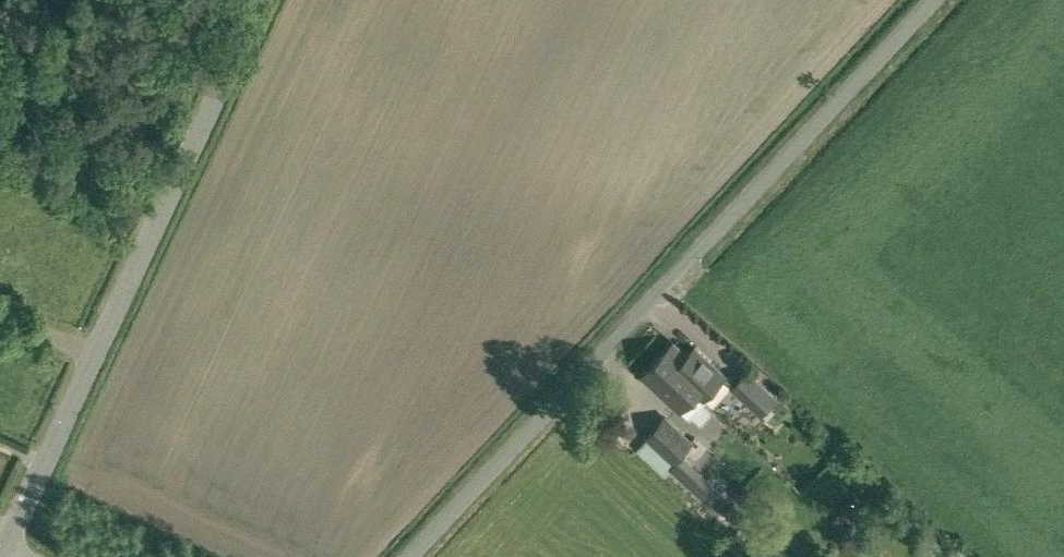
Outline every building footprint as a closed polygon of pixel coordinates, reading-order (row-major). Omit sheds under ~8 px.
[(687,354),(674,342),(643,375),(679,408),(680,408),(690,417),(706,399),(703,397),(725,374),(695,346),(687,354)] [(747,371),(733,387),(761,413),(776,397),(747,371)] [(645,434),(674,462),(685,450),(695,459),(707,447),(693,434),(690,437),(666,414),(645,434)] [(713,488),(681,458),(672,468),(704,497),(713,488)]
